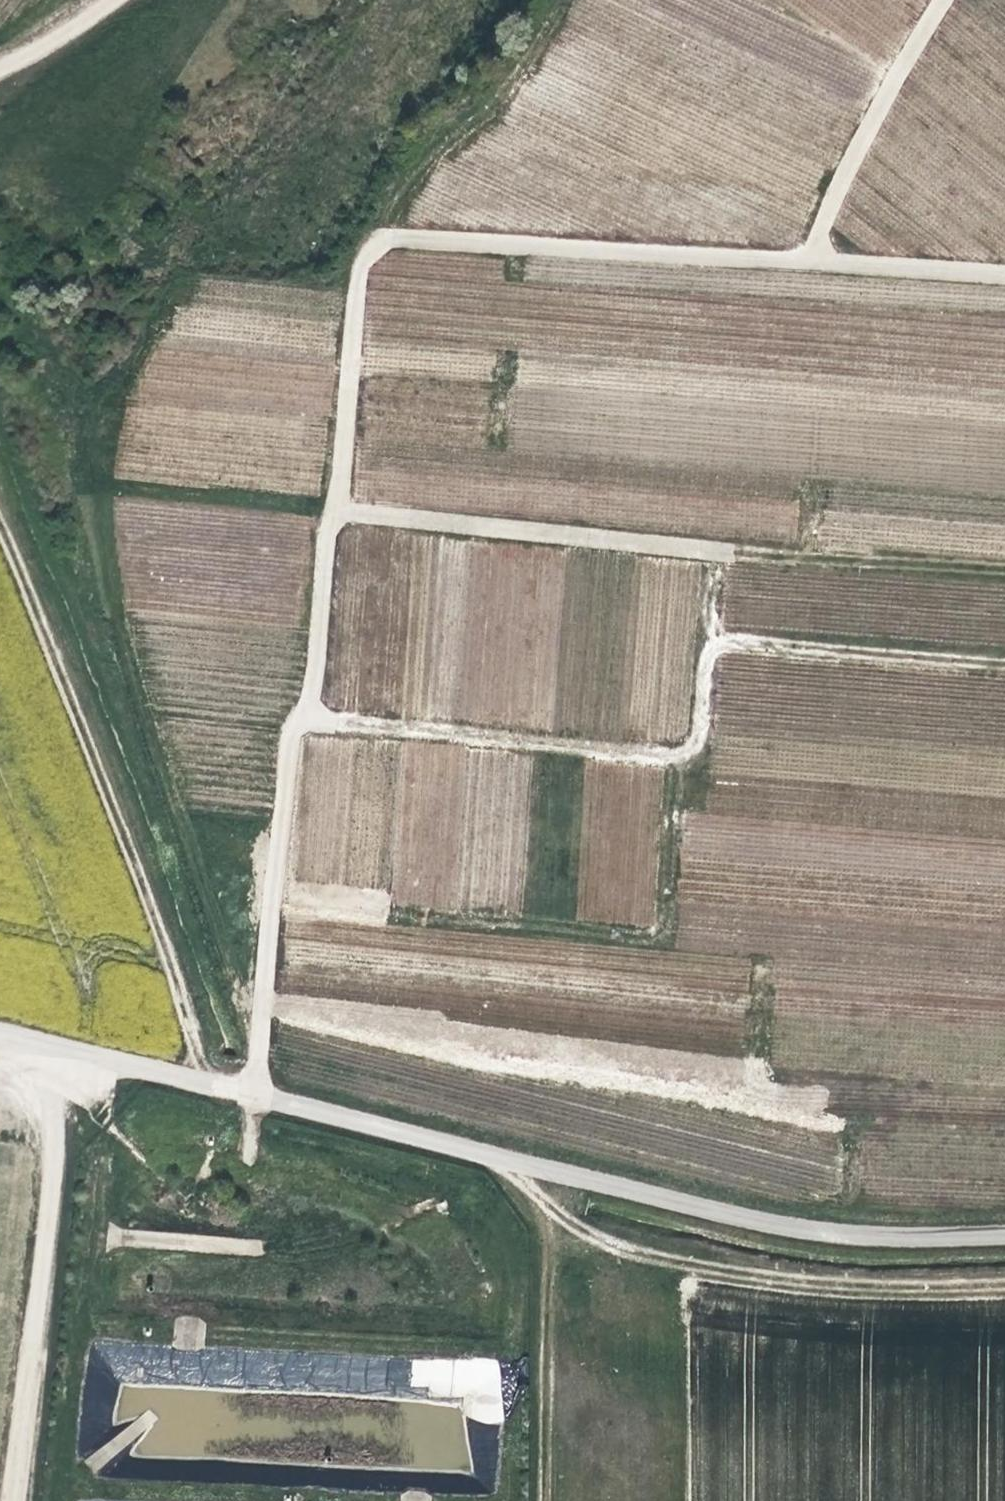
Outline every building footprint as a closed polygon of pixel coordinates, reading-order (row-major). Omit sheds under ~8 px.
[(427,1386),(427,1396),(463,1396),(464,1421),(501,1421),(500,1358),(411,1358),(411,1386),(427,1386)]
